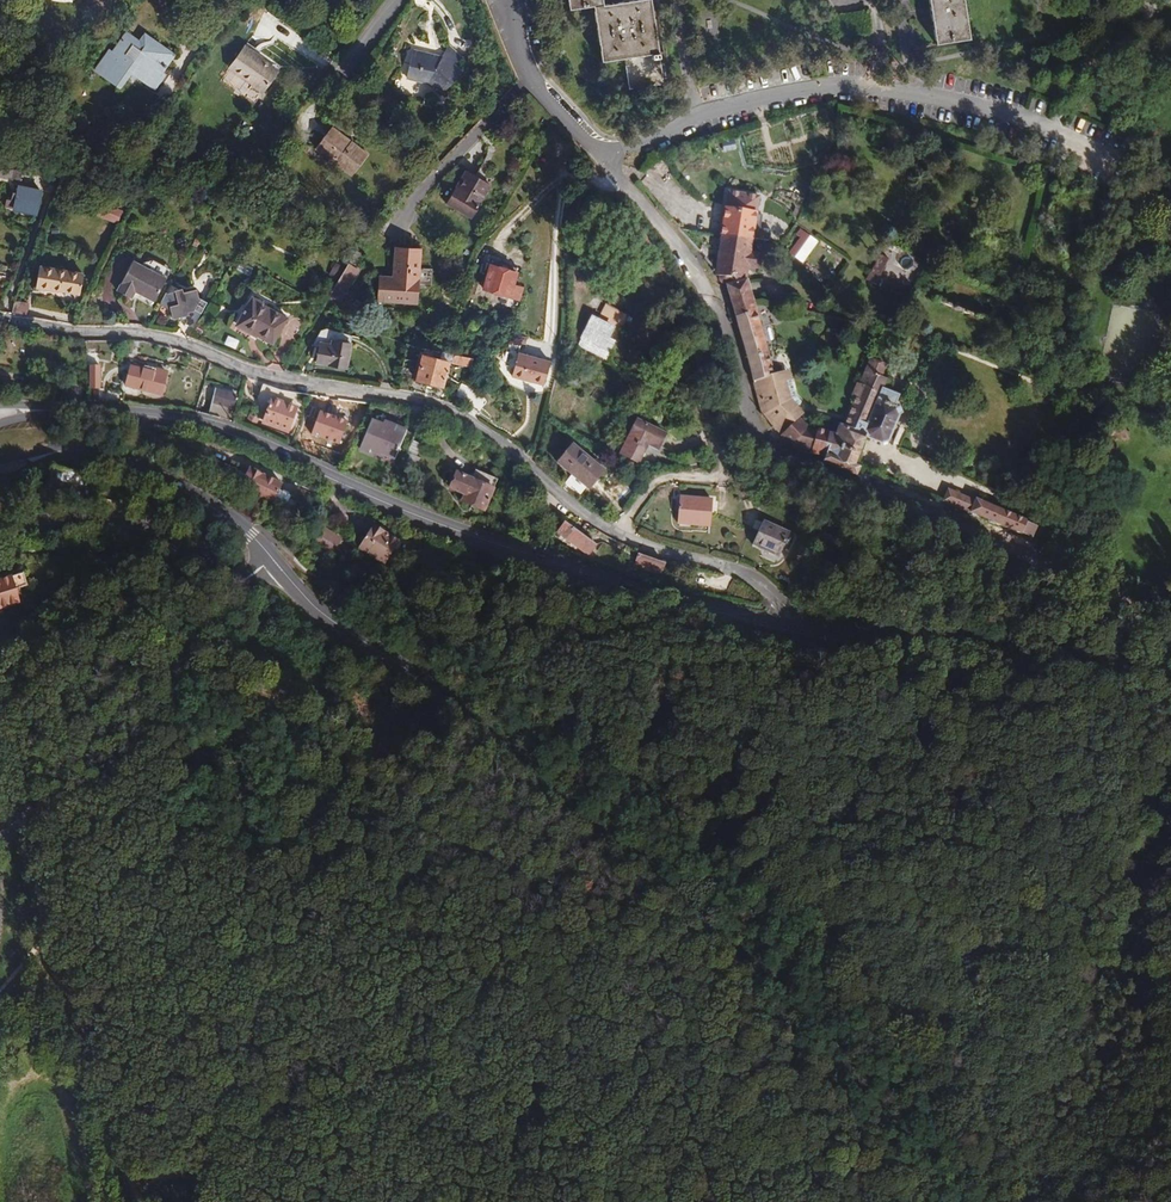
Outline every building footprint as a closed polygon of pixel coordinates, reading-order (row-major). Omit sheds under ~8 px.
[(100,12),(115,0),(90,0),(100,12)] [(602,63),(624,60),(630,90),(665,85),(652,1),(652,0),(634,0),(604,5),(603,0),(568,0),(570,11),(584,8),(593,7),(602,63)] [(935,45),(971,40),(965,0),(928,0),(935,45)] [(175,55),(144,32),(139,40),(127,31),(117,44),(115,42),(94,71),(121,90),(132,74),(155,91),(169,71),(166,68),(175,55)] [(441,57),(413,50),(406,77),(428,83),(441,95),(462,73),(454,66),(462,58),(448,45),(441,57)] [(263,60),(244,46),(229,68),(253,85),(263,92),(279,71),(263,60)] [(825,76),(823,62),(810,65),(812,78),(825,76)] [(332,126),(330,128),(350,143),(352,141),(332,126)] [(350,143),(330,128),(315,149),(352,177),(369,154),(352,141),(350,143)] [(734,141),(723,143),(724,152),(735,150),(734,141)] [(5,179),(21,182),(23,170),(17,168),(7,169),(5,179)] [(466,172),(447,204),(471,218),(490,186),(476,177),(466,172)] [(41,192),(18,187),(17,194),(14,208),(37,213),(41,192)] [(722,235),(753,240),(758,197),(729,191),(722,235)] [(122,212),(102,203),(97,214),(118,223),(122,212)] [(801,233),(787,254),(804,264),(817,243),(801,233)] [(751,253),(753,240),(722,235),(717,270),(716,274),(720,274),(747,278),(748,278),(749,267),(751,253)] [(180,247),(188,243),(184,236),(176,240),(180,247)] [(192,245),(197,248),(201,240),(196,238),(192,245)] [(421,250),(396,248),(394,278),(380,277),(378,302),(417,304),(419,281),(419,274),(421,250)] [(362,254),(356,250),(349,262),(355,266),(362,254)] [(761,255),(751,253),(749,267),(759,268),(761,255)] [(880,256),(868,281),(876,285),(889,259),(880,256)] [(167,279),(133,260),(117,290),(132,298),(135,292),(154,302),(167,279)] [(518,300),(522,288),(513,285),(517,272),(518,269),(491,261),(487,260),(485,264),(490,266),(483,290),(491,292),(501,295),(518,300)] [(253,268),(242,261),(237,270),(248,277),(253,268)] [(329,296),(340,302),(359,268),(355,266),(349,262),(345,268),(338,281),(329,296)] [(329,276),(338,281),(345,268),(336,263),(329,276)] [(84,274),(40,266),(36,288),(80,295),(84,274)] [(747,278),(720,274),(719,280),(722,283),(726,285),(758,398),(763,416),(781,435),(796,422),(803,420),(800,417),(805,413),(791,398),(784,371),(774,374),(747,278)] [(176,291),(166,293),(161,302),(170,307),(173,318),(185,315),(186,320),(185,323),(193,327),(207,303),(199,299),(197,290),(177,294),(176,291)] [(498,305),(501,295),(491,292),(488,302),(498,305)] [(287,318),(252,298),(237,325),(272,344),(287,318)] [(14,302),(12,314),(27,316),(29,304),(14,302)] [(606,360),(628,314),(605,303),(597,320),(592,318),(578,345),(606,360)] [(347,369),(351,344),(353,336),(322,331),(314,345),(320,346),(317,364),(347,369)] [(510,349),(519,352),(521,346),(512,343),(510,349)] [(550,361),(519,353),(512,376),(543,385),(550,361)] [(469,366),(473,358),(455,354),(453,362),(469,366)] [(449,362),(423,355),(416,380),(443,387),(449,362)] [(857,474),(859,467),(855,466),(866,437),(882,444),(890,441),(899,415),(897,408),(894,407),(899,395),(884,388),(888,379),(882,376),(886,367),(872,362),(861,385),(877,393),(867,419),(858,416),(854,427),(843,423),(839,422),(834,431),(810,427),(803,420),(796,422),(781,435),(792,447),(808,453),(819,455),(825,457),(824,460),(857,474)] [(167,371),(144,366),(143,368),(140,368),(141,366),(134,364),(134,366),(131,365),(126,386),(162,395),(167,371)] [(578,386),(583,373),(567,368),(562,382),(578,386)] [(100,371),(91,372),(91,390),(101,390),(100,371)] [(291,405),(295,393),(280,390),(263,384),(259,396),(271,401),(263,423),(288,432),(297,407),(291,405)] [(877,393),(861,385),(843,423),(854,427),(858,416),(867,419),(877,393)] [(209,415),(230,422),(233,410),(237,395),(224,391),(222,396),(215,394),(212,404),(209,415)] [(410,410),(392,405),(388,422),(385,421),(383,425),(372,420),(360,448),(370,452),(371,449),(395,459),(408,430),(405,429),(410,410)] [(247,419),(257,424),(260,419),(250,414),(247,419)] [(327,426),(311,416),(307,423),(323,433),(327,426)] [(659,450),(667,435),(637,419),(621,454),(639,463),(648,444),(659,450)] [(352,439),(345,436),(340,447),(347,450),(352,439)] [(419,447),(410,443),(400,467),(412,472),(418,459),(414,458),(419,447)] [(606,471),(573,444),(557,463),(590,490),(606,471)] [(271,506),(272,504),(284,510),(291,496),(280,490),(276,497),(268,493),(274,482),(249,468),(245,475),(236,470),(229,483),(239,487),(238,488),(271,506)] [(472,480),(456,473),(450,475),(447,483),(449,489),(464,495),(461,502),(484,511),(498,479),(476,469),(472,480)] [(282,486),(274,482),(268,493),(276,497),(280,490),(282,486)] [(940,487),(935,498),(1031,539),(1036,527),(1027,523),(1028,520),(976,498),(974,502),(940,487)] [(711,526),(713,499),(679,497),(677,522),(711,526)] [(1031,507),(1057,519),(1061,511),(1048,504),(1036,497),(1031,507)] [(1061,511),(1062,509),(1049,501),(1048,504),(1061,511)] [(555,509),(548,520),(560,528),(556,533),(587,557),(597,545),(566,522),(568,518),(555,509)] [(789,533),(763,521),(752,544),(779,557),(789,533)] [(400,542),(373,525),(359,547),(385,564),(400,542)] [(322,526),(318,533),(338,546),(343,539),(322,526)] [(338,546),(318,533),(313,540),(333,554),(338,546)] [(665,563),(639,554),(635,563),(661,573),(665,563)] [(18,587),(26,584),(23,574),(0,581),(0,608),(18,602),(14,588),(18,587)] [(23,601),(18,587),(14,588),(18,602),(23,601)]
